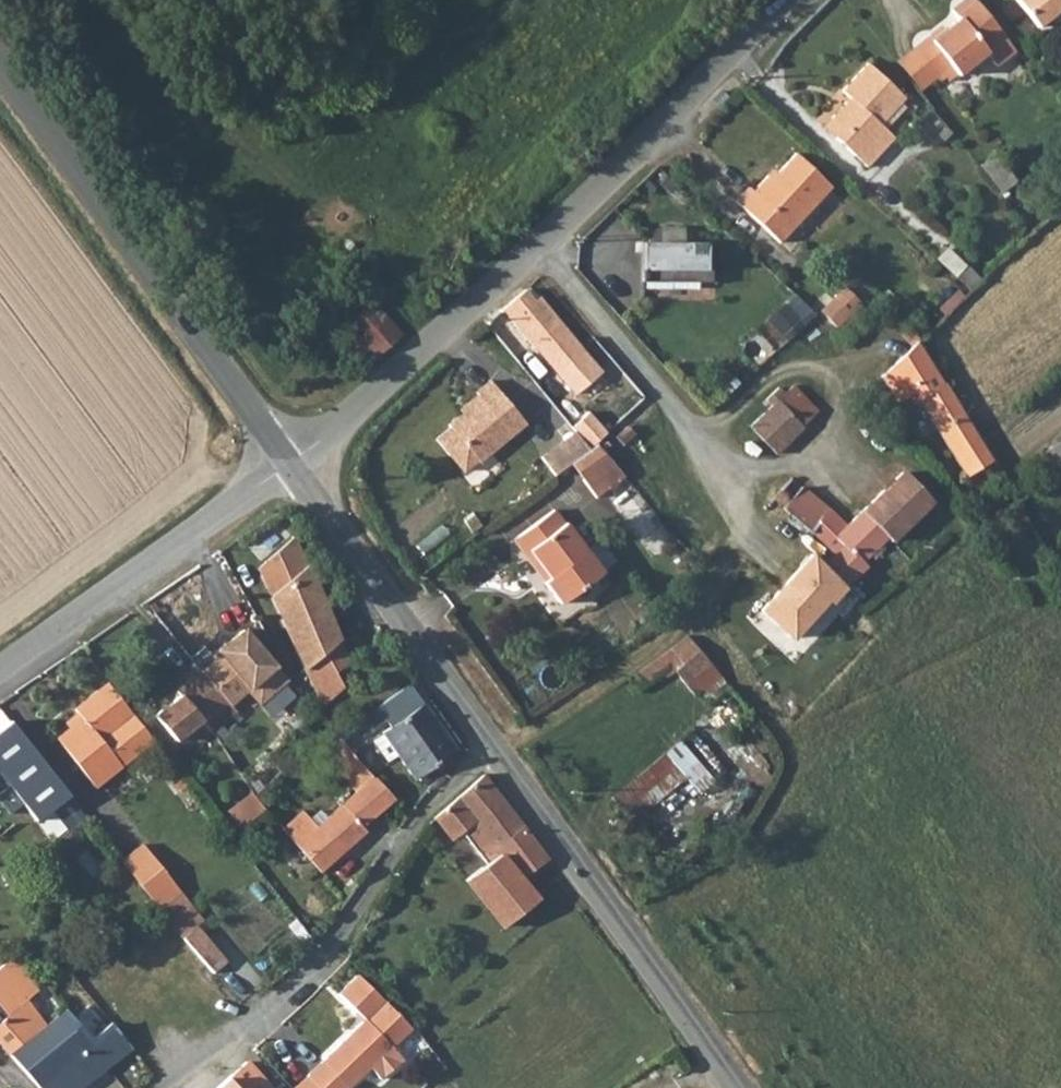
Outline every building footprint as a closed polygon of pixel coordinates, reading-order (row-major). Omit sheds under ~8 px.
[(912,43),(935,71),(948,60),(955,68),(983,44),(994,57),(1012,43),(977,0),(952,0),(949,2),(956,11),(928,35),(925,32),(912,43)] [(1018,0),(1041,30),(1060,14),(1060,0),(1018,0)] [(919,85),(935,71),(912,43),(896,57),(919,85)] [(844,91),(854,100),(835,119),(846,131),(837,140),(868,170),(896,141),(882,127),(907,101),(871,65),(844,91)] [(939,148),(955,135),(936,112),(920,124),(939,148)] [(846,131),(835,119),(826,129),(837,140),(846,131)] [(1000,155),(986,166),(1008,193),(1022,181),(1000,155)] [(749,190),(736,204),(780,247),(834,191),(799,157),(774,182),(769,178),(753,194),(749,190)] [(621,283),(641,289),(653,251),(632,245),(621,283)] [(719,271),(653,251),(641,289),(707,309),(719,271)] [(962,284),(972,273),(953,254),(941,264),(962,284)] [(962,284),(975,296),(985,285),(972,273),(962,284)] [(539,301),(526,292),(507,310),(560,372),(585,351),(544,298),(539,301)] [(850,296),(827,317),(842,334),(866,313),(850,296)] [(768,322),(788,341),(816,315),(796,297),(768,322)] [(351,326),(364,342),(378,359),(404,336),(376,306),(351,326)] [(365,370),(378,359),(364,342),(351,354),(365,370)] [(973,479),(994,464),(981,441),(947,386),(927,343),(880,382),(900,406),(913,395),(973,479)] [(780,401),(806,427),(820,413),(796,388),(780,401)] [(443,435),(429,446),(455,478),(469,467),(472,471),(520,432),(485,389),(470,400),(475,406),(441,433),(443,435)] [(770,410),(776,405),(770,397),(763,403),(770,410)] [(806,427),(780,401),(776,405),(770,410),(753,425),(779,455),(808,430),(806,427)] [(556,446),(570,464),(583,454),(568,437),(556,446)] [(1054,481),(1060,476),(1060,441),(1038,459),(1054,481)] [(535,462),(548,480),(566,466),(570,464),(556,446),(535,462)] [(592,446),(583,454),(570,464),(566,466),(590,500),(621,478),(592,446)] [(784,508),(790,513),(825,540),(841,553),(827,566),(848,592),(870,569),(865,563),(892,540),(895,544),(935,504),(906,475),(849,522),(802,486),(784,508)] [(794,481),(775,501),(784,508),(802,486),(794,481)] [(558,573),(553,577),(571,598),(611,564),(558,503),(524,532),(558,573)] [(817,549),(825,540),(790,513),(771,532),(768,528),(761,536),(790,565),(810,543),(817,549)] [(558,573),(524,532),(518,537),(553,577),(558,573)] [(356,666),(298,540),(260,571),(327,705),(344,692),(339,675),(356,666)] [(827,566),(817,554),(766,613),(795,641),(830,604),(833,607),(848,592),(827,566)] [(510,603),(519,611),(530,600),(521,593),(510,603)] [(232,650),(205,673),(231,704),(247,691),(257,703),(286,678),(243,628),(226,643),(232,650)] [(687,666),(703,654),(691,637),(675,649),(687,666)] [(556,661),(566,654),(558,647),(550,654),(556,661)] [(687,666),(678,672),(698,700),(705,695),(723,681),(703,654),(687,666)] [(239,713),(231,704),(205,673),(179,695),(182,698),(158,719),(179,744),(204,724),(213,735),(239,713)] [(705,695),(712,704),(730,691),(723,681),(705,695)] [(366,716),(373,726),(385,719),(393,729),(426,706),(411,686),(366,716)] [(82,719),(86,725),(60,746),(97,788),(154,741),(111,688),(78,715),(82,719)] [(393,729),(375,741),(392,764),(402,756),(420,779),(459,751),(426,706),(393,729)] [(748,716),(731,730),(735,736),(753,722),(748,716)] [(60,746),(86,725),(82,719),(55,740),(60,746)] [(694,782),(703,793),(718,781),(685,740),(619,794),(643,823),(694,782)] [(377,780),(365,766),(348,747),(332,761),(359,792),(344,806),(345,808),(315,834),(300,818),(287,829),(325,873),(370,833),(367,829),(397,799),(379,780),(377,780)] [(556,865),(490,774),(439,817),(458,842),(470,833),(495,865),(472,882),(509,928),(543,902),(527,881),(546,866),(550,870),(556,865)] [(247,832),(270,813),(262,802),(239,821),(247,832)] [(238,828),(229,833),(235,841),(243,835),(238,828)] [(147,849),(126,866),(159,908),(178,930),(199,913),(147,849)] [(199,913),(178,930),(186,941),(207,924),(199,913)] [(31,1002),(32,1000),(25,991),(36,984),(16,959),(0,972),(0,1002),(12,1017),(31,1002)] [(12,1057),(40,1087),(88,1087),(135,1050),(118,1026),(152,998),(123,967),(51,1027),(12,1057)] [(419,1029),(362,975),(343,996),(368,1022),(311,1078),(321,1087),(356,1087),(377,1068),(387,1078),(407,1060),(398,1050),(419,1029)] [(25,991),(32,1000),(43,992),(36,984),(25,991)] [(31,1002),(12,1017),(0,1027),(0,1042),(12,1057),(51,1027),(31,1002)] [(234,1078),(222,1087),(242,1087),(234,1078)]
